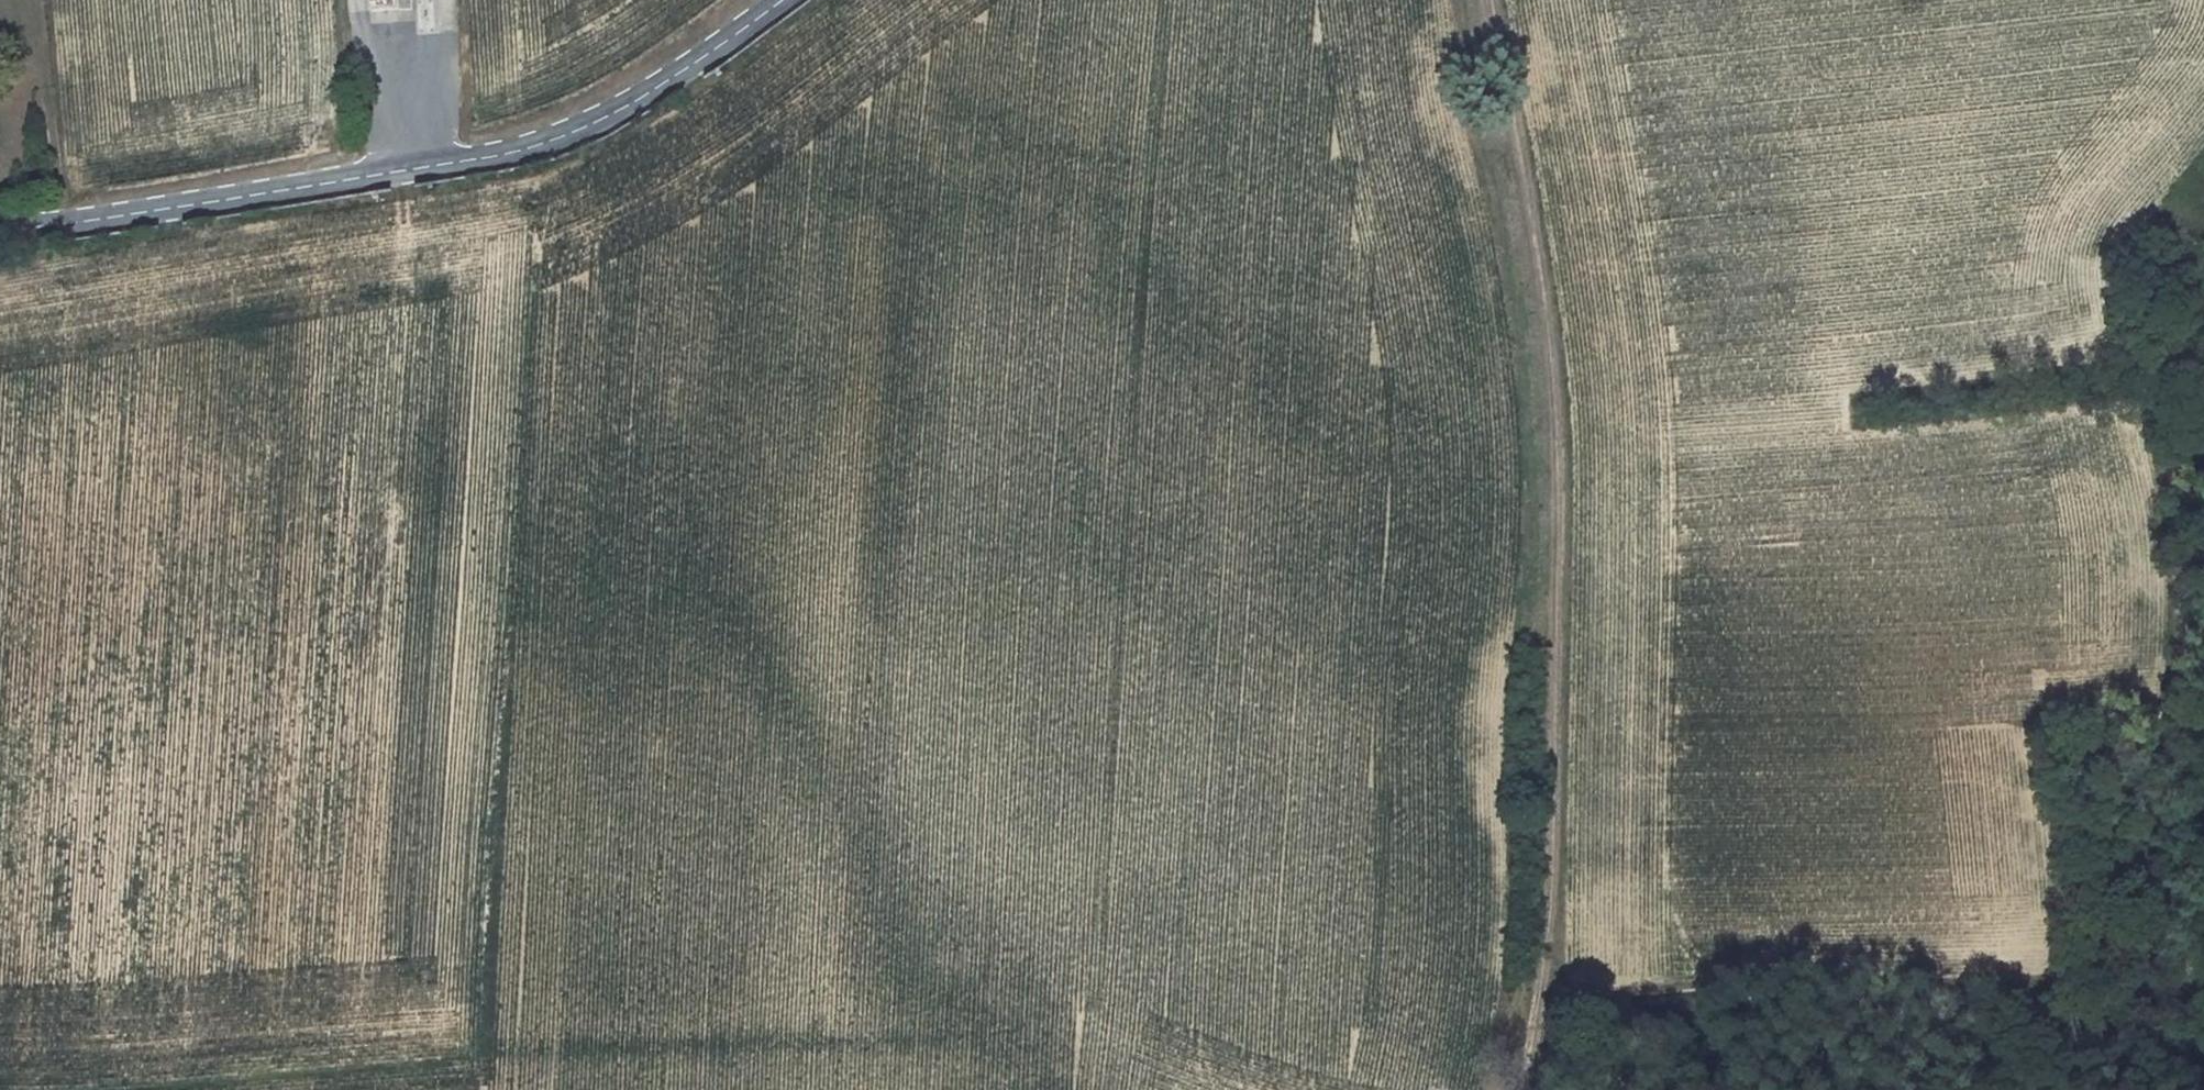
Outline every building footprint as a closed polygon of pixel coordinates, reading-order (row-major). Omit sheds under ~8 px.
[(371,23),(399,21),(397,0),(370,0),(371,23)] [(413,0),(397,0),(399,21),(415,19),(413,0)]
